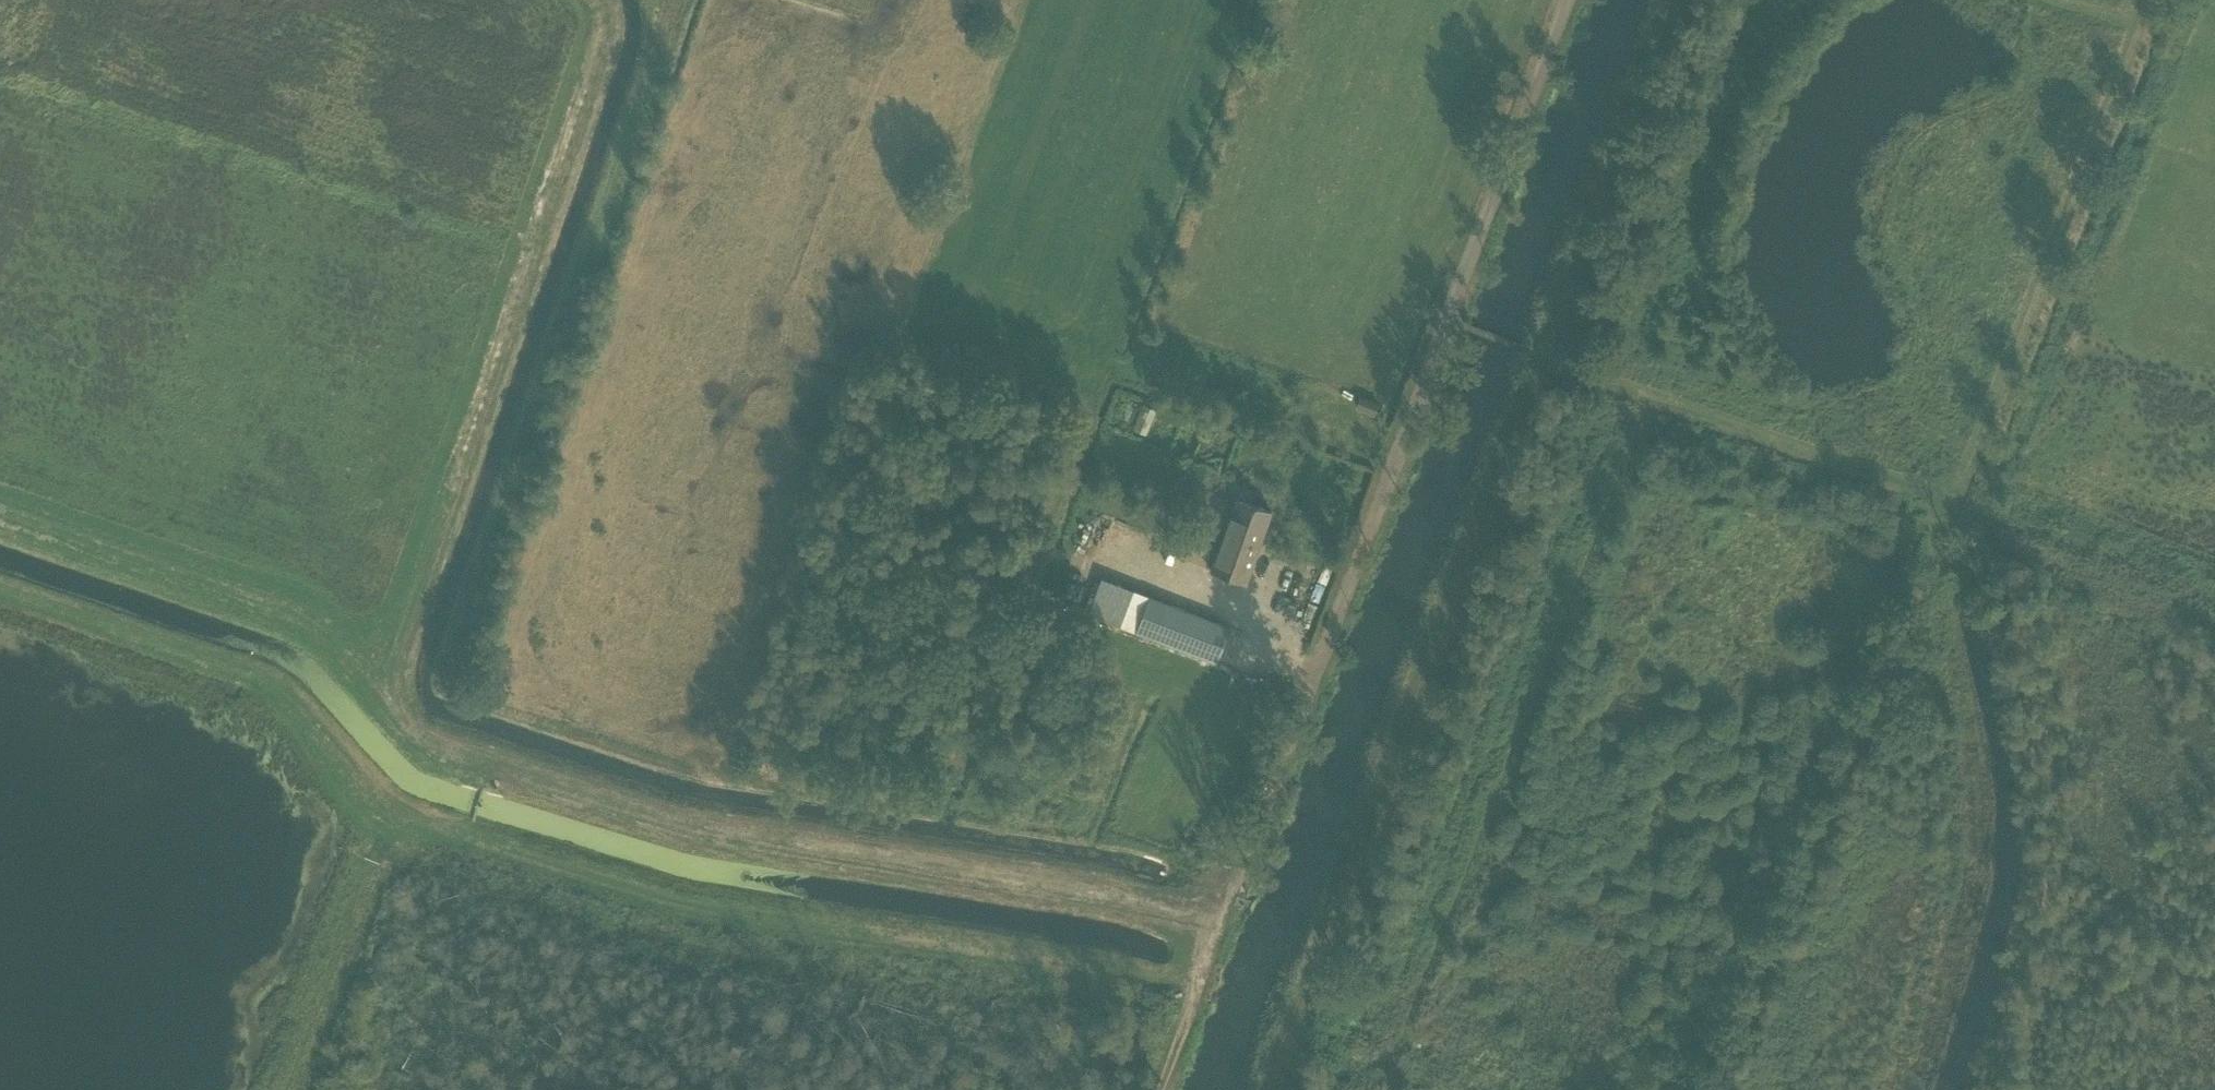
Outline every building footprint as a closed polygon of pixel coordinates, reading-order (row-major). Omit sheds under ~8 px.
[(1144,404),(1134,429),(1147,434),(1156,409),(1144,404)] [(1211,571),(1246,584),(1272,511),(1237,499),(1211,571)] [(1318,610),(1332,570),(1309,562),(1295,602),(1318,610)] [(1106,578),(1090,620),(1112,628),(1127,586),(1106,578)] [(1145,660),(1209,684),(1217,662),(1230,667),(1244,632),(1166,603),(1145,660)]
